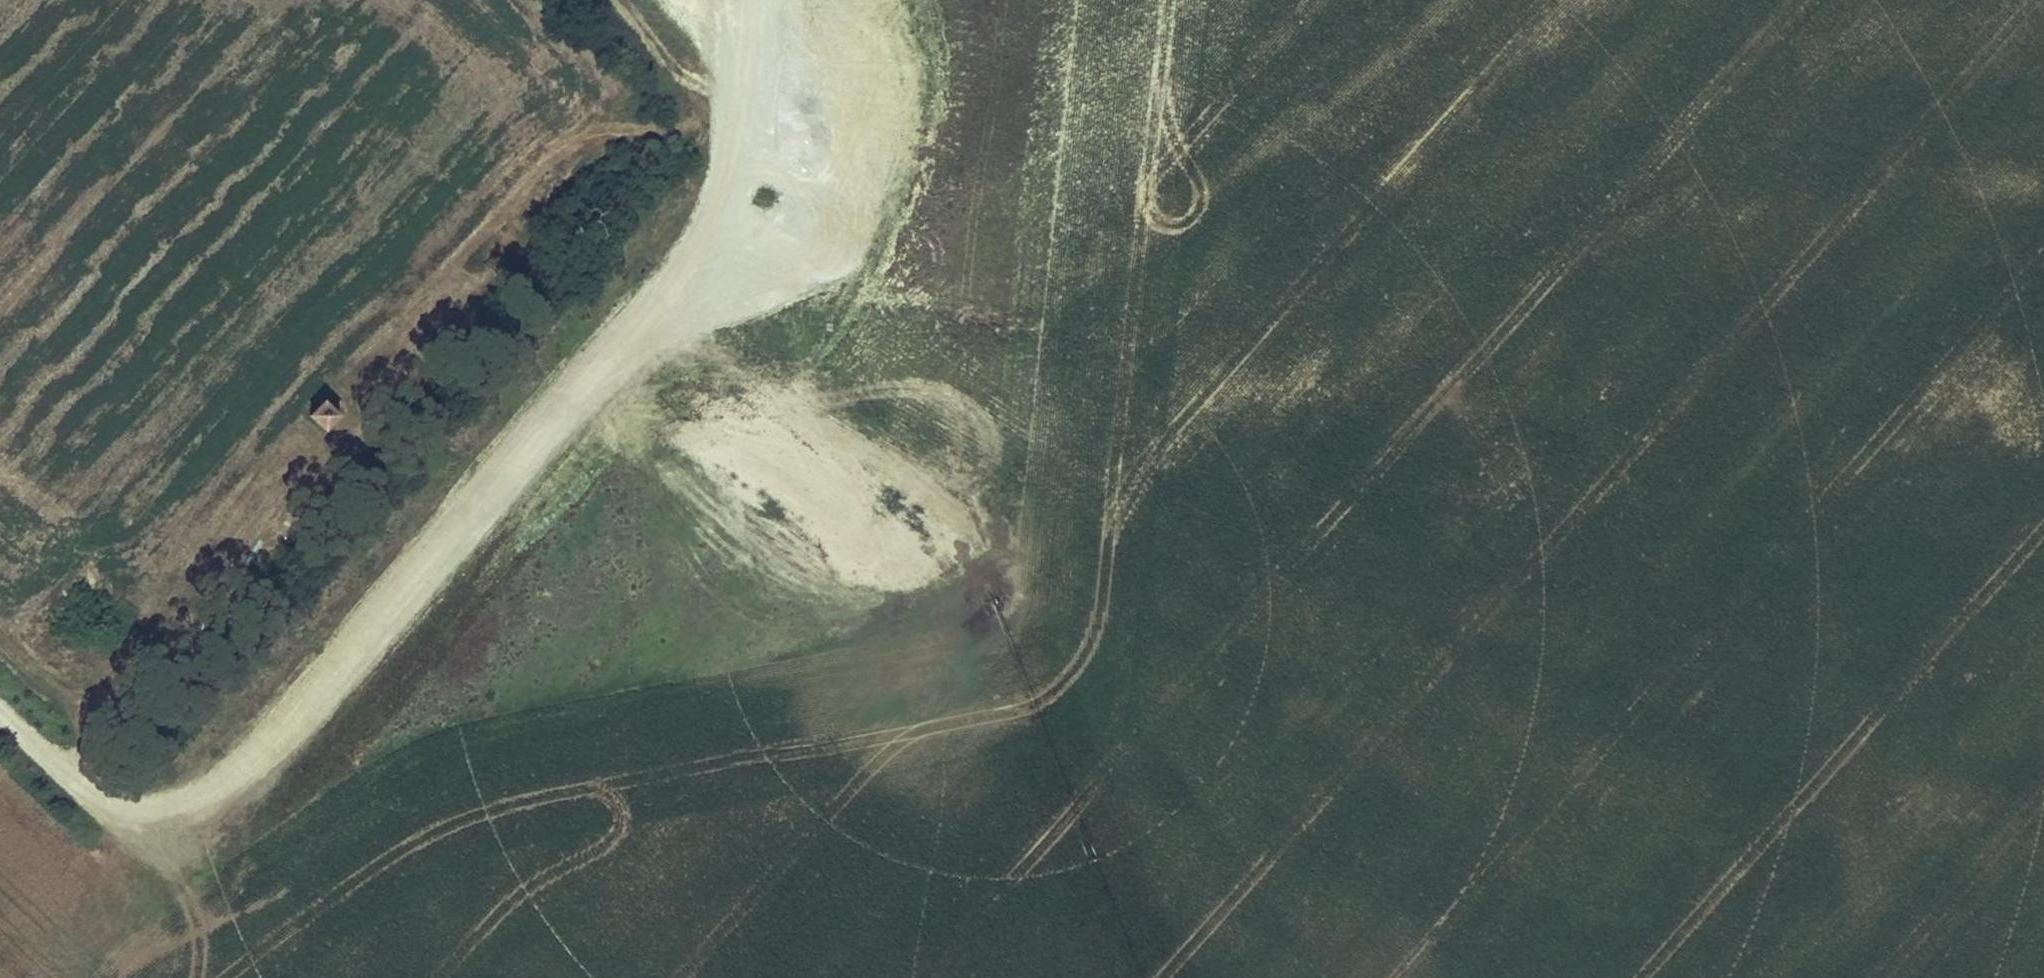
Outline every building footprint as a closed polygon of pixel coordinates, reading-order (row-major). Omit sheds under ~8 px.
[(324,429),(338,414),(323,401),(309,415),(324,429)]
